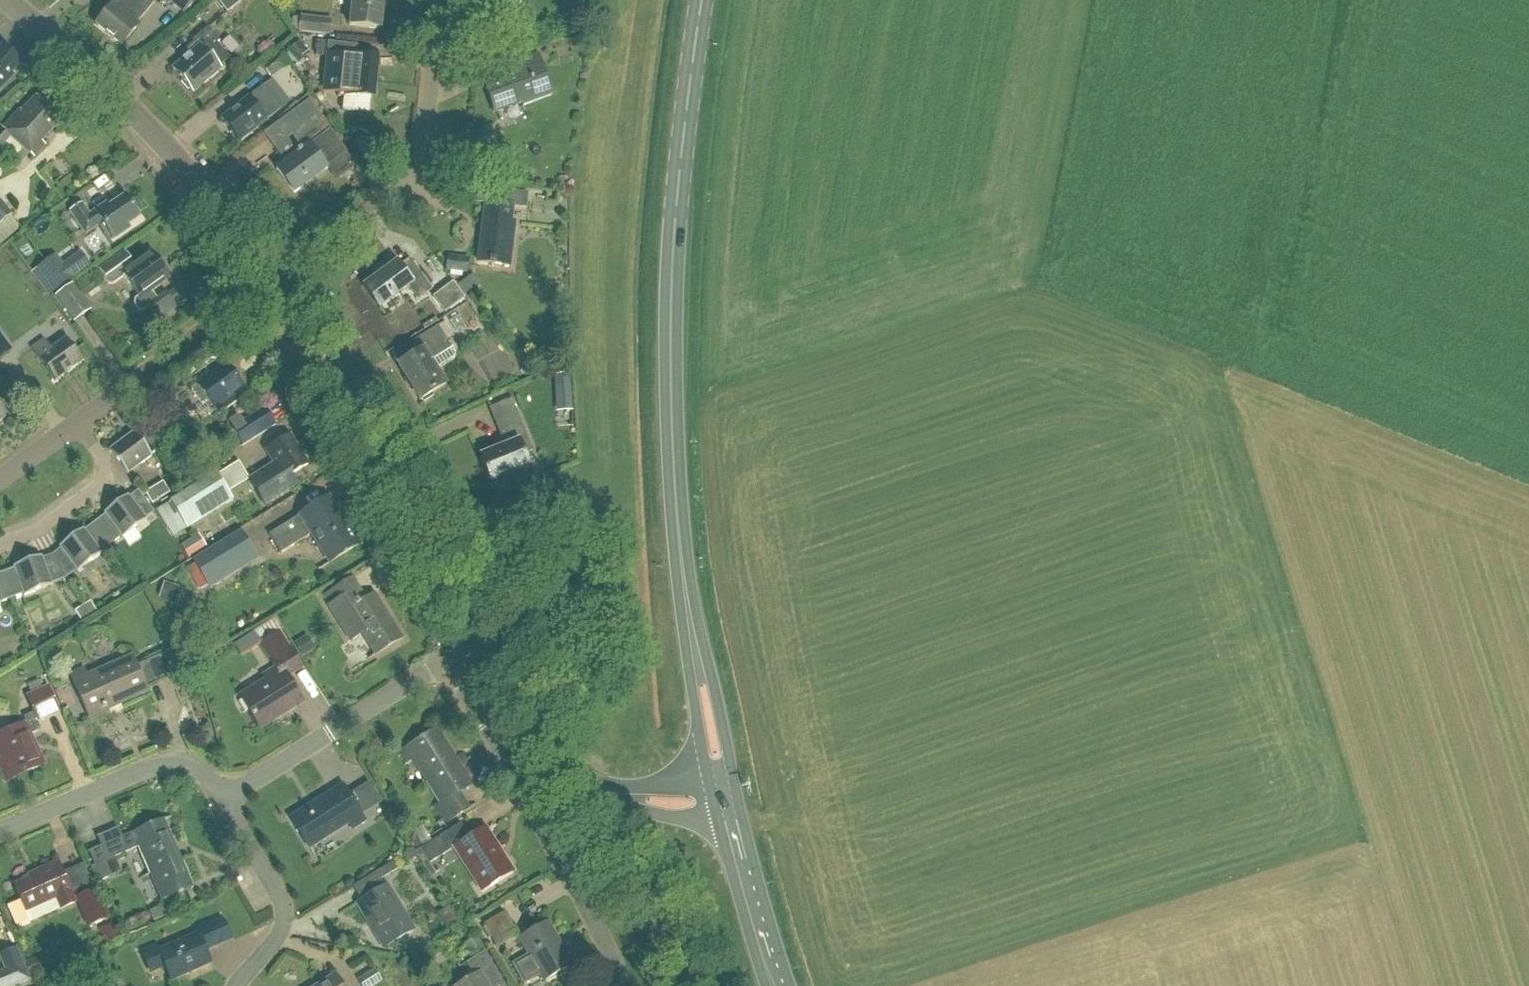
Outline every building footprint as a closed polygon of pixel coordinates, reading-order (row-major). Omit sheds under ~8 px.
[(135,0),(120,0),(114,7),(112,5),(95,26),(121,47),(138,26),(136,24),(153,4),(148,0),(136,0),(135,0)] [(183,15),(195,0),(165,0),(183,15)] [(217,2),(226,14),(244,0),(219,0),(217,2)] [(349,26),(379,29),(382,0),(352,0),(349,26)] [(331,21),(292,18),(291,31),(330,34),(331,21)] [(220,43),(208,30),(194,42),(196,44),(184,55),(188,59),(173,72),(192,93),(208,80),(210,82),(218,75),(216,72),(218,71),(216,68),(226,59),(216,47),(220,43)] [(301,37),(286,47),(299,65),(314,54),(301,37)] [(357,46),(327,43),(325,61),(340,63),(336,97),(344,98),(344,95),(372,98),(376,60),(355,58),(357,46)] [(380,57),(393,59),(394,45),(382,43),(380,57)] [(14,76),(13,74),(21,66),(4,50),(0,50),(0,92),(14,76)] [(286,65),(277,54),(260,68),(269,78),(286,65)] [(537,65),(534,56),(518,62),(522,71),(485,86),(495,112),(519,103),(521,108),(552,96),(540,64),(537,65)] [(274,104),(263,89),(222,121),(239,144),(285,108),(279,100),(274,104)] [(70,112),(46,90),(38,99),(35,97),(21,112),(19,111),(2,130),(33,158),(44,146),(41,143),(70,112)] [(336,140),(322,121),(278,154),(285,162),(276,169),(294,194),(328,168),(310,145),(318,138),(326,148),(336,140)] [(526,196),(473,191),(471,205),(483,207),(477,263),(508,266),(513,224),(509,224),(511,210),(524,211),(526,196)] [(69,212),(84,235),(101,224),(112,240),(129,229),(126,225),(138,217),(124,196),(108,207),(105,204),(88,215),(81,204),(69,212)] [(0,203),(0,225),(11,216),(0,203)] [(133,266),(123,253),(97,272),(107,285),(111,286),(122,278),(137,298),(133,301),(132,306),(136,312),(142,312),(157,301),(150,292),(168,278),(150,253),(133,266)] [(72,278),(55,255),(31,272),(49,295),(72,278)] [(469,260),(447,257),(445,271),(467,274),(469,260)] [(430,293),(411,265),(400,272),(395,265),(364,286),(379,309),(407,290),(416,302),(430,293)] [(91,309),(72,284),(54,297),(73,323),(91,309)] [(189,296),(182,285),(167,295),(174,306),(189,296)] [(166,295),(146,309),(156,323),(176,309),(166,295)] [(452,335),(444,323),(412,344),(419,354),(398,368),(420,403),(446,386),(435,368),(451,358),(453,352),(445,339),(452,335)] [(81,362),(65,340),(51,351),(43,340),(30,350),(54,382),(81,362)] [(242,390),(223,365),(195,385),(196,386),(191,390),(190,392),(200,405),(202,406),(207,402),(214,411),(242,390)] [(264,396),(276,388),(269,378),(257,386),(264,396)] [(569,386),(554,387),(555,399),(570,398),(569,386)] [(513,408),(510,400),(487,410),(490,418),(492,422),(515,413),(513,408)] [(274,426),(265,411),(232,432),(241,447),(274,426)] [(519,424),(496,433),(502,448),(479,457),(489,483),(527,467),(522,455),(530,451),(526,441),(519,424)] [(162,448),(146,426),(135,434),(134,433),(109,451),(128,476),(153,458),(152,456),(162,448)] [(282,481),(293,475),(306,467),(289,438),(265,452),(273,464),(247,480),(250,484),(263,504),(269,500),(287,489),(282,481)] [(231,497),(213,471),(161,508),(177,531),(184,525),(187,528),(231,497)] [(168,494),(162,483),(144,493),(151,504),(168,494)] [(95,524),(112,546),(122,539),(123,540),(147,521),(129,496),(104,515),(105,516),(95,524)] [(358,546),(327,497),(268,535),(279,552),(309,533),(329,564),(358,546)] [(112,546),(95,524),(85,532),(84,530),(59,549),(78,574),(102,555),(101,554),(112,546)] [(256,560),(240,533),(193,562),(209,588),(256,560)] [(205,548),(198,536),(182,546),(189,558),(205,548)] [(13,570),(1,575),(11,601),(23,597),(24,598),(53,588),(42,558),(13,569),(13,570)] [(1,575),(0,575),(0,605),(11,601),(1,575)] [(367,601),(353,578),(324,595),(330,605),(329,606),(350,641),(362,633),(375,655),(400,640),(374,596),(367,601)] [(182,589),(164,583),(158,600),(177,606),(182,589)] [(96,613),(89,603),(74,612),(81,623),(96,613)] [(282,631),(275,620),(252,633),(274,668),(259,677),(263,684),(240,698),(259,730),(301,704),(284,675),(299,666),(279,632),(282,631)] [(157,686),(173,675),(160,656),(144,668),(157,686)] [(148,694),(133,659),(74,684),(89,719),(148,694)] [(42,689),(38,680),(27,685),(30,694),(25,696),(37,723),(59,712),(47,686),(42,689)] [(34,720),(0,735),(0,757),(2,762),(0,763),(0,773),(5,783),(41,767),(35,753),(38,751),(31,735),(39,732),(34,720)] [(470,789),(435,734),(399,756),(406,766),(413,761),(441,805),(433,810),(444,826),(468,811),(458,796),(470,789)] [(365,824),(343,787),(290,819),(307,848),(347,823),(352,831),(365,824)] [(191,889),(163,820),(87,852),(93,867),(89,868),(96,883),(110,877),(103,860),(137,846),(160,901),(191,889)] [(513,874),(485,829),(458,846),(486,890),(513,874)] [(455,848),(446,834),(419,850),(428,865),(455,848)] [(72,899),(57,863),(35,872),(37,876),(13,885),(20,901),(8,906),(17,928),(29,923),(25,913),(55,901),(59,911),(77,903),(87,927),(106,920),(94,891),(72,899)] [(413,933),(386,887),(359,903),(386,949),(413,933)] [(515,930),(505,912),(483,925),(493,943),(515,930)] [(219,946),(209,924),(195,930),(197,935),(159,952),(156,946),(141,953),(149,970),(163,963),(171,982),(211,965),(205,952),(219,946)] [(572,968),(547,924),(519,939),(529,958),(514,966),(523,985),(540,976),(545,984),(572,968)] [(0,958),(0,960),(11,985),(16,985),(27,982),(14,952),(0,958)] [(483,954),(466,964),(475,978),(462,985),(503,985),(483,954)] [(363,982),(366,985),(376,985),(384,980),(377,971),(363,982)] [(336,976),(320,985),(341,985),(336,976)]
